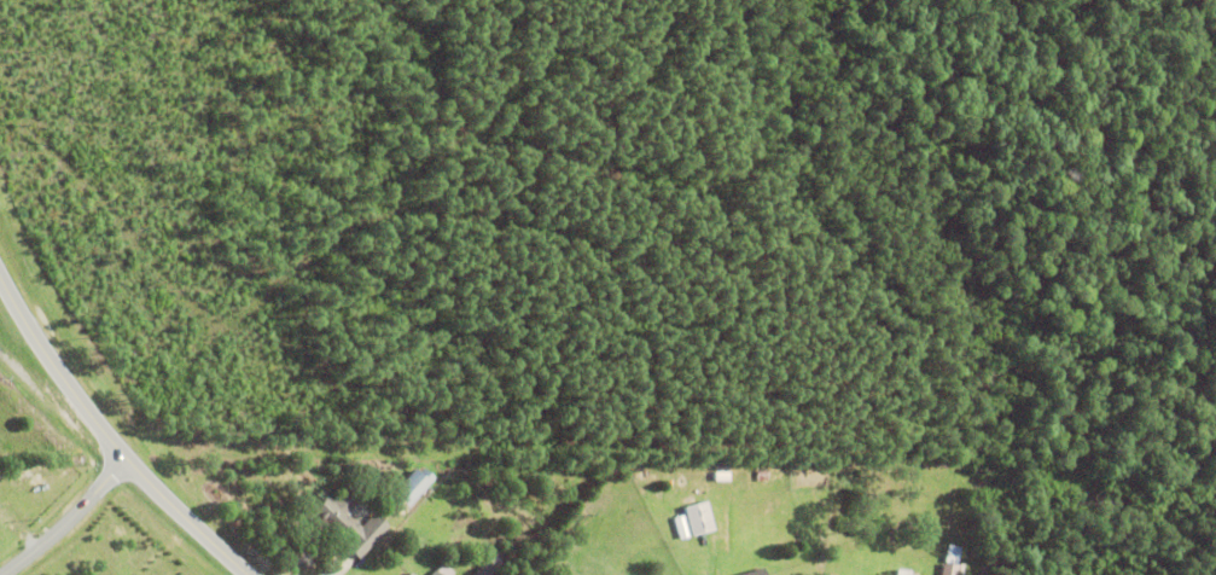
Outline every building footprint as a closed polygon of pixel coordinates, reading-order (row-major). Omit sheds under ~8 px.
[(404,507),(430,480),(421,471),(418,475),(412,469),(389,492),(404,507)] [(756,470),(767,470),(767,480),(756,480),(756,470)] [(349,511),(361,524),(376,511),(391,528),(357,558),(347,545),(339,552),(306,516),(330,494),(333,499),(348,484),(361,499),(349,511)] [(683,505),(705,499),(712,527),(691,533),(683,505)] [(943,559),(946,551),(958,554),(955,563),(943,559)] [(504,571),(500,574),(471,574),(488,557),(504,571)] [(953,566),(938,564),(936,574),(952,574),(953,566)] [(763,565),(766,574),(733,574),(763,565)]
